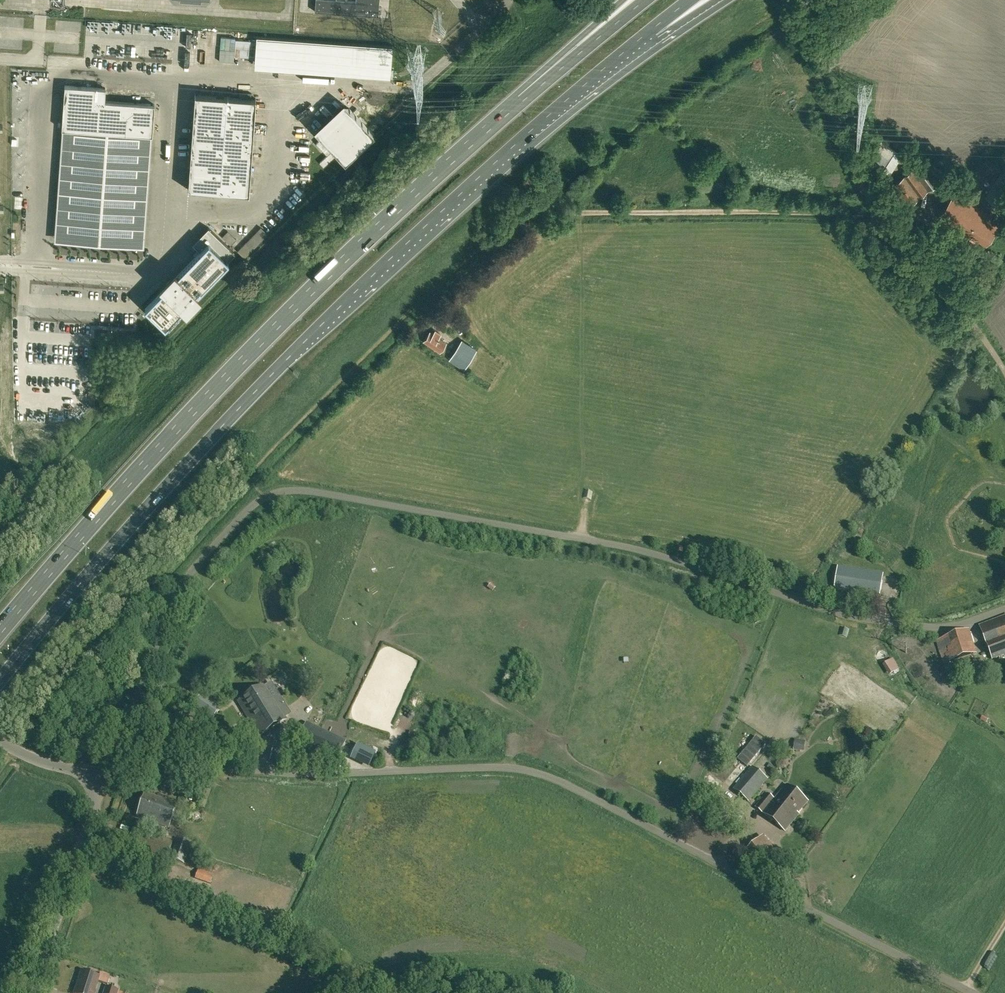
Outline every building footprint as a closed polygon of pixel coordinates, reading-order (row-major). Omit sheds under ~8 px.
[(355,1),(345,0),(315,0),(314,11),(378,16),(379,0),(355,0),(355,1)] [(235,39),(234,56),(255,58),(256,41),(235,39)] [(62,129),(152,135),(155,104),(105,101),(106,88),(65,85),(62,129)] [(195,94),(188,189),(249,194),(256,98),(195,94)] [(905,209),(947,176),(943,171),(941,172),(930,156),(890,187),(905,209)] [(1004,197),(1004,167),(986,196),(1000,205),(1004,197)] [(956,191),(938,218),(968,238),(970,235),(987,246),(1001,225),(991,218),(993,215),(956,191)] [(236,253),(209,227),(192,243),(200,251),(147,305),(167,324),(236,253)] [(268,234),(261,227),(245,243),(252,250),(268,234)] [(423,341),(440,353),(446,342),(439,338),(441,335),(435,330),(433,333),(430,331),(423,341)] [(464,368),(475,350),(461,341),(450,359),(464,368)] [(584,489),(583,498),(591,499),(592,490),(584,489)] [(838,567),(835,590),(880,596),(883,574),(838,567)] [(850,594),(848,606),(876,610),(878,598),(850,594)] [(1004,654),(1004,616),(979,626),(992,659),(1004,654)] [(849,628),(841,626),(839,635),(847,637),(849,628)] [(272,698),(263,684),(237,701),(260,736),(287,719),(273,697),(272,698)] [(306,722),(295,745),(335,764),(346,741),(306,722)] [(211,733),(201,748),(208,753),(218,737),(211,733)] [(795,739),(793,749),(804,751),(806,741),(795,739)] [(302,756),(273,749),(271,758),(300,765),(302,756)] [(733,789),(749,801),(768,778),(753,765),(733,789)] [(785,831),(809,801),(787,784),(775,799),(768,793),(756,807),(785,831)] [(137,816),(169,827),(177,804),(145,793),(137,816)] [(708,804),(717,812),(726,801),(717,794),(708,804)] [(166,861),(173,841),(133,828),(127,847),(166,861)] [(744,851),(758,867),(777,852),(763,835),(744,851)] [(169,858),(185,864),(191,843),(177,838),(169,858)] [(199,848),(197,854),(203,856),(206,850),(199,848)] [(214,874),(210,873),(212,866),(200,862),(195,879),(210,885),(214,874)] [(279,962),(272,958),(268,965),(275,969),(279,962)] [(84,971),(82,977),(80,981),(79,981),(75,992),(94,992),(97,981),(99,976),(84,971)]
